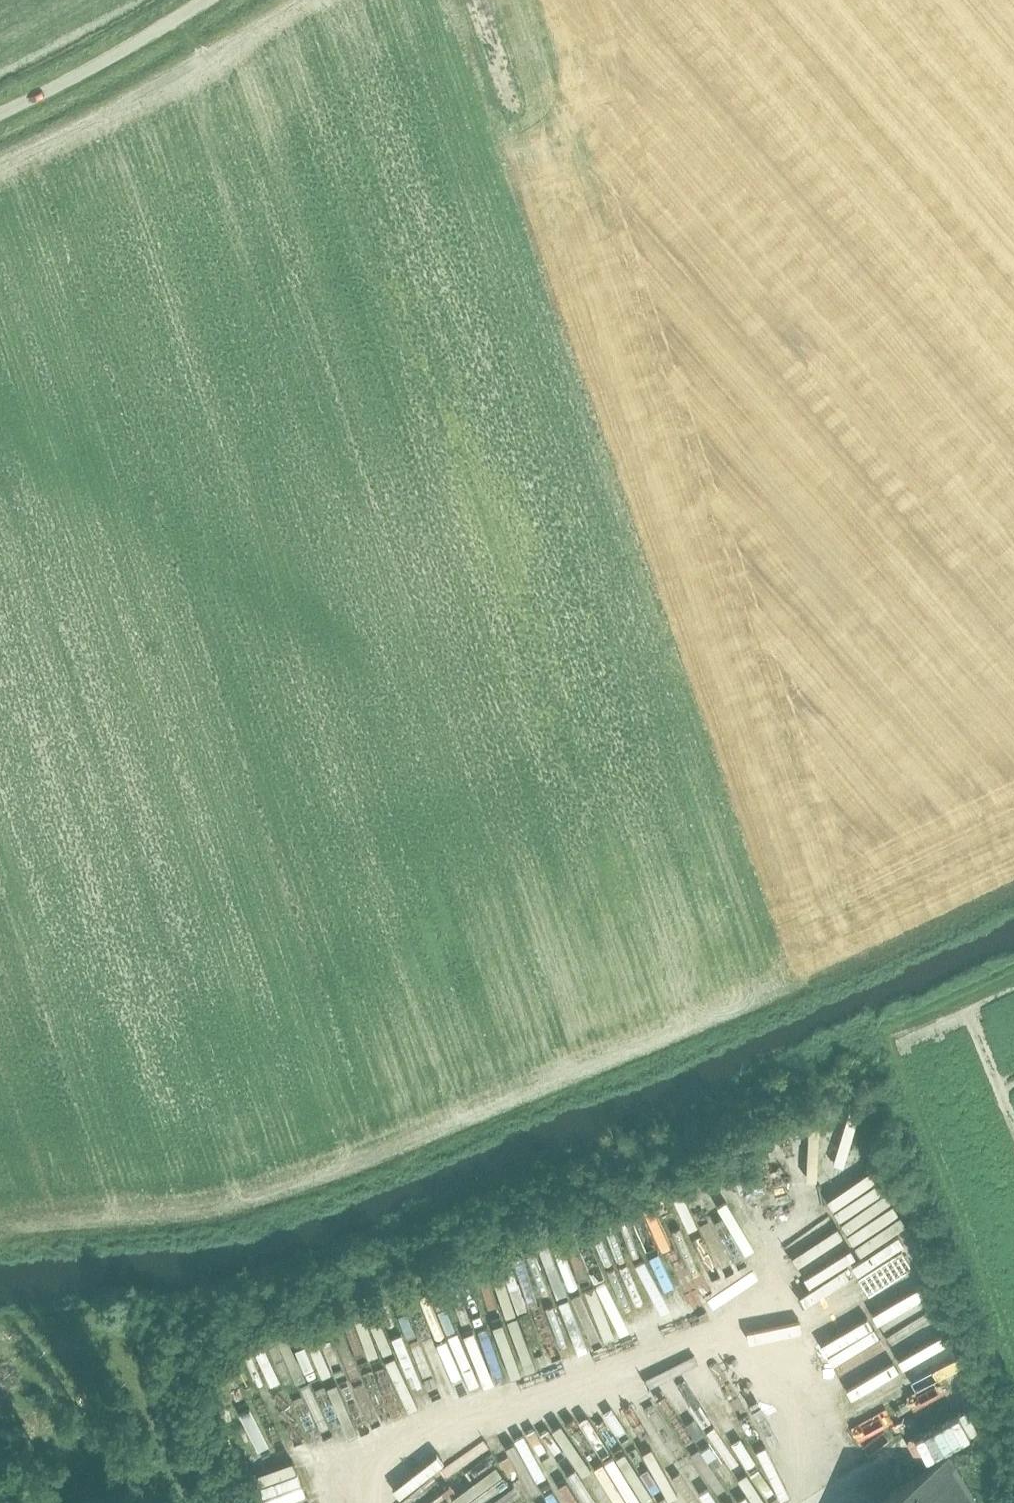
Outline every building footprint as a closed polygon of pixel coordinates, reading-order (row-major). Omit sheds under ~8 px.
[(952,1453),(872,1502),(983,1502),(952,1453)]
